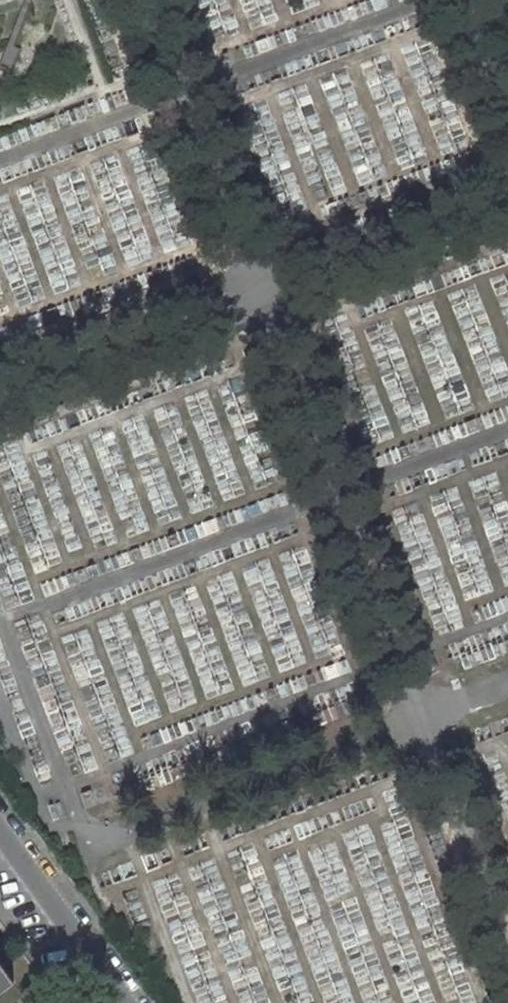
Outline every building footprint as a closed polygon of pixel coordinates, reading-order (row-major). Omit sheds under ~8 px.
[(14,981),(0,962),(0,990),(14,981)]
